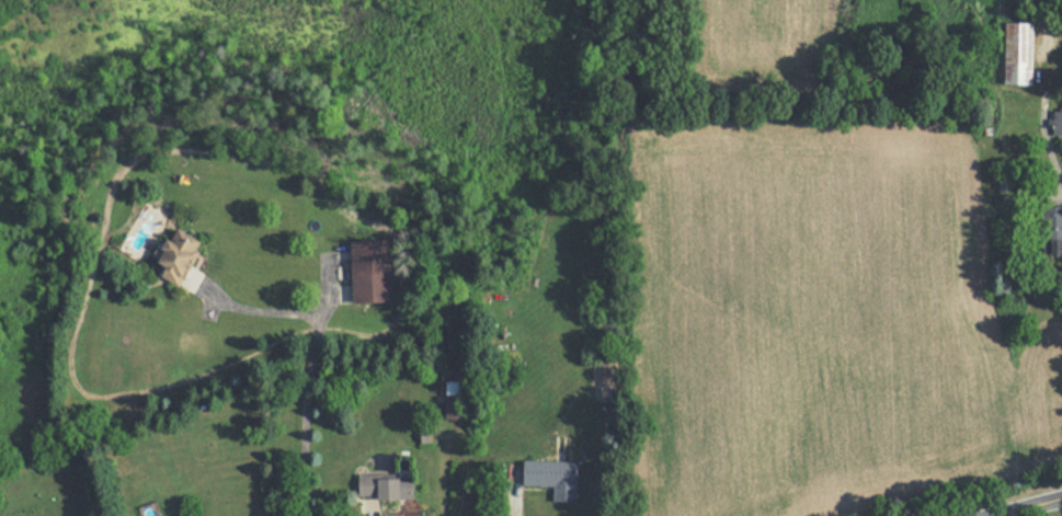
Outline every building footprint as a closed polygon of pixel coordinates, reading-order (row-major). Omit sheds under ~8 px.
[(1034,85),(1034,24),(1004,24),(1004,85),(1034,85)] [(1042,259),(1061,259),(1061,208),(1042,208),(1042,259)] [(162,278),(180,288),(204,245),(174,229),(156,262),(168,268),(162,278)] [(392,303),(390,241),(351,242),(353,305),(392,303)] [(445,421),(465,421),(465,381),(445,381),(445,421)] [(576,461),(524,461),(524,485),(553,485),(553,502),(576,502),(576,461)] [(414,498),(414,475),(358,475),(358,498),(414,498)]
